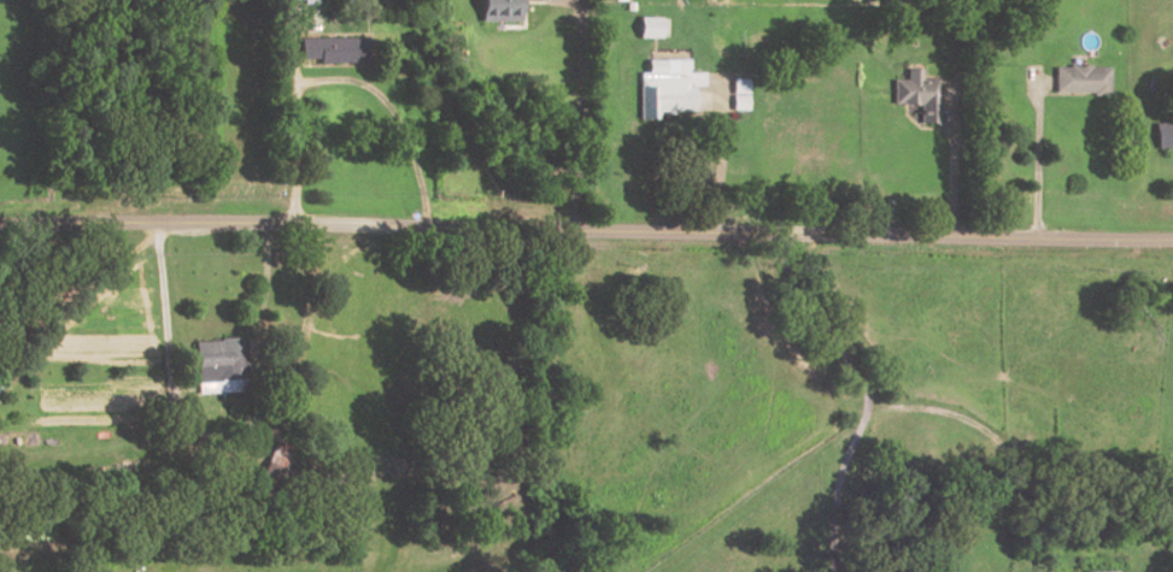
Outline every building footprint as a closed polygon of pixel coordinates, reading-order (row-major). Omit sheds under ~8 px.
[(479,22),(517,20),(517,0),(479,0),(479,22)] [(638,18),(638,37),(659,37),(661,18),(638,18)] [(299,37),(299,59),(365,59),(365,37),(299,37)] [(1051,67),(1107,69),(1105,96),(1051,95),(1051,67)] [(637,77),(685,76),(686,88),(692,88),(692,111),(651,111),(651,119),(637,119),(637,77)] [(746,78),(730,78),(731,109),(746,109),(746,78)] [(890,81),(890,104),(917,104),(916,124),(936,124),(936,81),(890,81)] [(1153,125),(1172,124),(1172,147),(1154,148),(1153,125)] [(193,342),(244,340),(246,379),(197,383),(193,342)] [(263,468),(277,476),(291,448),(275,441),(263,468)]
